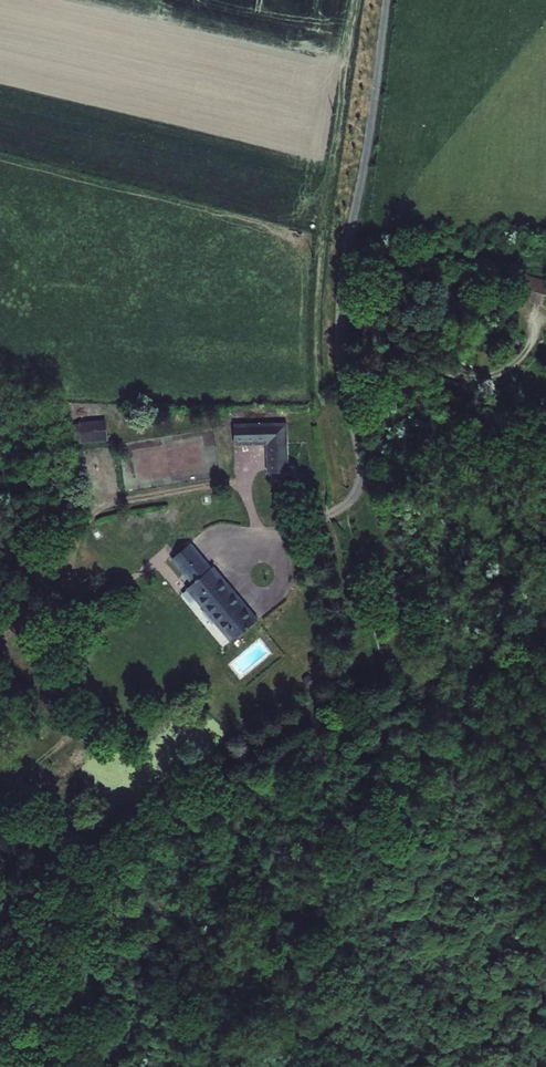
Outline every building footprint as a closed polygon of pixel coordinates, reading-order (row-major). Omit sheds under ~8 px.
[(110,438),(107,412),(80,416),(80,422),(60,425),(62,444),(110,438)] [(289,471),(289,422),(236,422),(236,442),(268,442),(268,471),(289,471)] [(191,542),(174,556),(195,581),(188,586),(204,605),(221,591),(240,613),(248,607),(242,600),(237,604),(229,594),(234,590),(213,565),(211,567),(191,542)] [(237,604),(242,600),(234,590),(229,594),(237,604)] [(258,619),(248,607),(240,613),(221,591),(204,605),(232,640),(258,619)]
